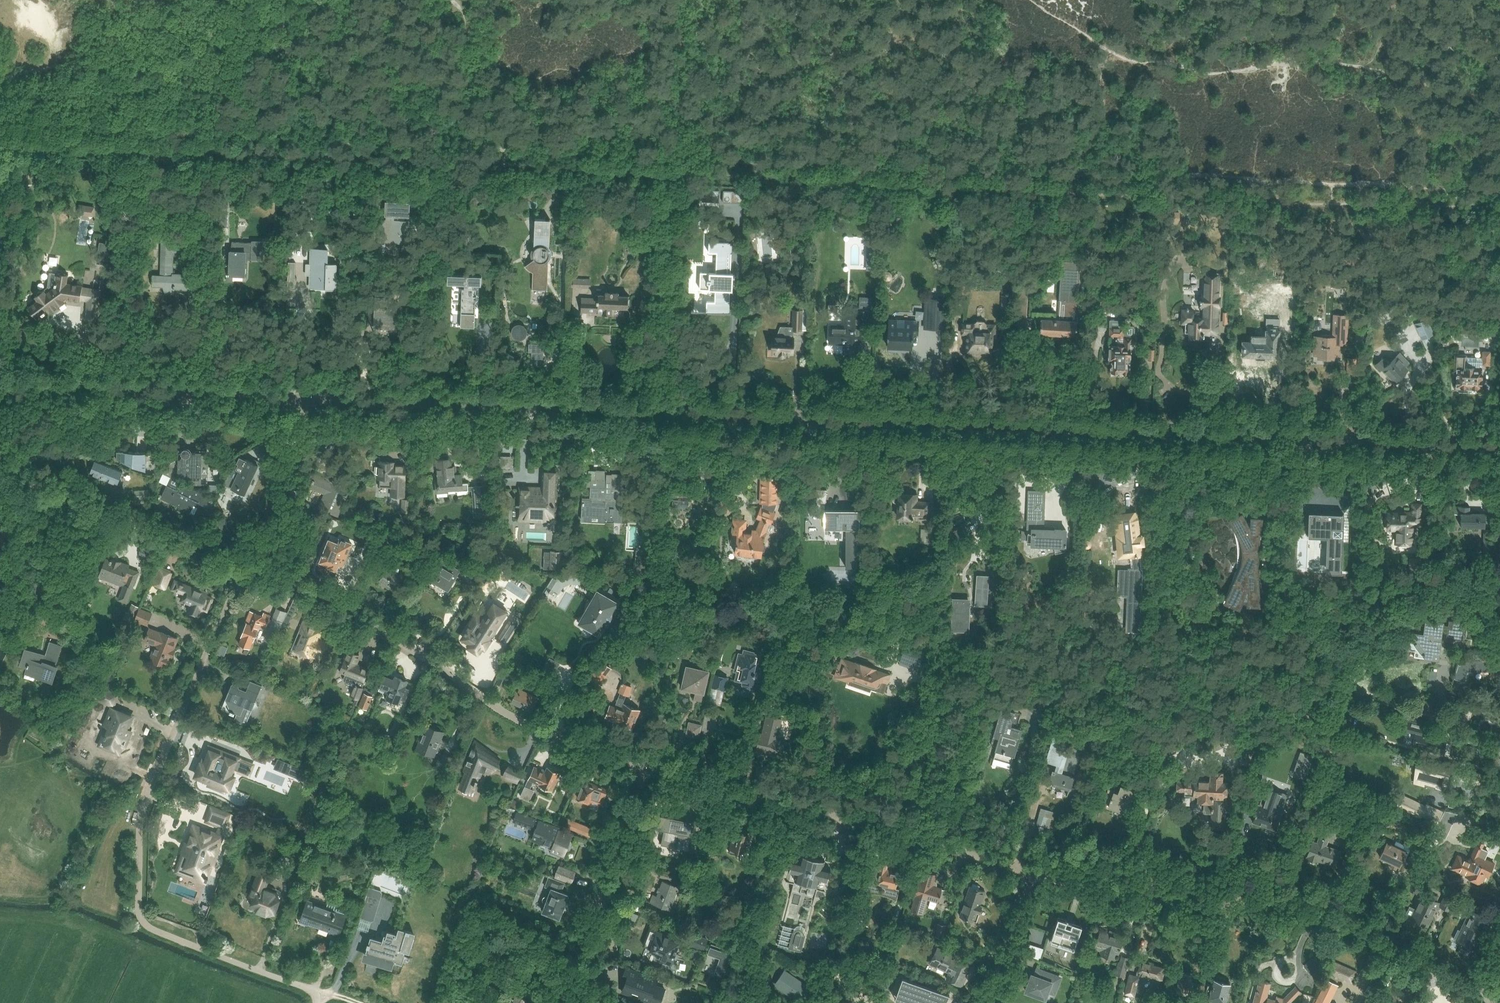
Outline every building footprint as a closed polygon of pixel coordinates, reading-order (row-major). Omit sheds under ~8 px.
[(17,187),(26,187),(26,168),(17,168),(17,187)] [(278,188),(283,180),(277,177),(273,184),(278,188)] [(719,190),(702,190),(702,202),(719,202),(719,190)] [(732,191),(723,191),(723,203),(731,203),(732,191)] [(379,220),(378,241),(407,243),(408,222),(405,221),(405,216),(409,217),(410,202),(385,201),(384,215),(386,216),(386,221),(379,220)] [(221,207),(220,215),(219,228),(227,228),(228,204),(221,204),(221,207)] [(79,205),(77,214),(92,216),(94,207),(79,205)] [(1180,212),(1168,211),(1167,223),(1179,223),(1180,212)] [(881,231),(893,231),(893,217),(881,216),(881,231)] [(532,290),(547,291),(549,261),(550,259),(551,257),(551,254),(551,250),(549,247),(550,220),(535,219),(534,248),(532,251),(531,254),(531,256),(533,260),(525,266),(529,270),(533,273),(532,290)] [(867,239),(866,270),(875,270),(875,239),(867,239)] [(196,290),(196,275),(183,275),(183,274),(173,274),(174,252),(193,253),(194,241),(162,240),(161,275),(153,275),(153,286),(163,286),(165,293),(174,293),(174,289),(196,290)] [(229,251),(228,273),(227,273),(226,282),(233,282),(233,275),(244,276),(245,258),(252,258),(252,259),(263,260),(263,242),(252,241),(252,243),(231,242),(231,251),(229,251)] [(100,242),(96,264),(107,265),(111,244),(100,242)] [(707,303),(707,312),(730,313),(733,244),(709,243),(708,253),(717,254),(717,273),(700,273),(699,289),(714,290),(715,304),(707,303)] [(310,286),(326,286),(326,290),(336,290),(337,264),(328,264),(328,249),(312,249),(310,286)] [(1040,334),(1076,336),(1077,321),(1080,263),(1063,261),(1060,301),(1067,301),(1066,320),(1041,319),(1040,334)] [(37,301),(29,307),(37,318),(45,312),(47,314),(67,299),(79,301),(82,286),(82,285),(67,283),(68,274),(58,273),(50,272),(47,287),(42,291),(39,291),(37,293),(37,295),(35,297),(37,301)] [(460,327),(474,328),(476,290),(474,289),(474,286),(481,286),(482,277),(448,275),(447,284),(464,285),(464,289),(462,289),(460,327)] [(1182,310),(1182,324),(1185,324),(1185,333),(1189,333),(1189,339),(1203,339),(1204,336),(1204,334),(1217,334),(1218,320),(1218,309),(1219,295),(1219,281),(1220,276),(1184,275),(1182,307),(1195,308),(1194,318),(1203,318),(1203,319),(1193,319),(1193,310),(1188,310),(1188,309),(1187,309),(1187,310),(1182,310)] [(573,288),(577,288),(591,289),(591,279),(573,279),(573,288)] [(1017,306),(1027,306),(1028,287),(1018,287),(1017,306)] [(628,308),(628,296),(619,296),(619,293),(614,293),(612,291),(610,293),(605,293),(605,295),(595,295),(595,299),(581,298),(581,312),(602,313),(602,315),(611,316),(612,307),(628,308)] [(1002,295),(1001,306),(1006,306),(1006,307),(1011,307),(1012,295),(1002,295)] [(374,327),(399,328),(400,317),(388,316),(389,299),(376,298),(374,327)] [(926,298),(925,328),(943,329),(944,299),(926,298)] [(86,320),(100,321),(100,320),(99,320),(100,307),(87,306),(87,320),(86,320)] [(861,314),(859,314),(860,309),(845,308),(845,313),(845,327),(830,326),(829,343),(844,343),(844,353),(860,354),(861,314)] [(793,337),(793,331),(802,332),(802,331),(807,331),(808,312),(803,312),(803,311),(792,311),(792,327),(780,327),(777,336),(773,336),(772,354),(779,354),(780,357),(782,359),(785,358),(786,355),(792,355),(793,337)] [(1423,313),(1415,317),(1417,322),(1425,318),(1423,313)] [(1332,337),(1315,336),(1314,354),(1319,354),(1319,357),(1334,358),(1334,355),(1338,355),(1339,344),(1347,344),(1348,315),(1333,314),(1332,337)] [(521,334),(522,334),(523,333),(524,333),(525,332),(526,332),(527,331),(528,330),(528,329),(529,328),(529,327),(529,326),(529,325),(529,324),(528,323),(528,322),(527,321),(527,320),(526,319),(525,319),(524,318),(523,318),(522,318),(521,318),(520,318),(519,318),(517,318),(517,319),(516,320),(515,320),(514,321),(514,322),(513,323),(513,324),(513,325),(513,326),(513,328),(513,329),(514,330),(515,331),(516,332),(517,333),(518,333),(519,333),(520,334),(521,334)] [(1414,323),(1421,339),(1433,334),(1425,318),(1417,322),(1414,323)] [(1241,357),(1255,357),(1255,360),(1265,360),(1265,358),(1279,358),(1280,330),(1279,330),(1280,326),(1280,319),(1266,319),(1266,327),(1266,330),(1265,330),(1265,335),(1251,335),(1251,341),(1241,341),(1241,357)] [(887,336),(887,339),(888,339),(888,347),(892,347),(897,347),(897,348),(898,348),(898,347),(901,347),(901,348),(902,348),(902,347),(911,348),(912,340),(913,340),(913,337),(912,337),(912,334),(918,334),(918,325),(912,325),(912,322),(889,320),(888,336),(887,336)] [(992,333),(995,333),(995,325),(987,325),(987,323),(986,323),(984,321),(977,320),(975,323),(974,323),(974,324),(962,323),(962,334),(967,334),(967,342),(965,343),(965,346),(966,348),(966,350),(991,351),(992,333)] [(1117,336),(1117,346),(1109,346),(1109,360),(1111,360),(1111,372),(1130,373),(1131,348),(1132,348),(1133,335),(1134,333),(1135,328),(1133,325),(1127,325),(1125,327),(1123,327),(1123,321),(1111,321),(1111,327),(1109,327),(1109,336),(1117,336)] [(528,344),(528,352),(531,352),(542,353),(543,344),(528,344)] [(1482,357),(1482,366),(1490,366),(1491,351),(1482,351),(1482,357)] [(1383,357),(1382,357),(1382,358),(1375,364),(1381,371),(1382,369),(1383,370),(1389,376),(1387,377),(1394,385),(1400,378),(1399,377),(1408,370),(1405,367),(1409,363),(1401,353),(1393,359),(1389,359),(1389,358),(1388,358),(1387,357),(1386,357),(1385,357),(1384,357),(1383,357)] [(1482,366),(1482,357),(1466,356),(1466,365),(1465,365),(1465,355),(1455,355),(1454,371),(1457,371),(1456,388),(1481,389),(1482,370),(1482,366)] [(1346,374),(1356,375),(1356,358),(1346,358),(1346,374)] [(262,452),(271,456),(278,444),(269,439),(262,452)] [(559,452),(559,442),(547,442),(547,447),(551,451),(559,452)] [(175,454),(175,472),(180,473),(180,474),(180,480),(185,480),(185,482),(191,482),(191,484),(201,484),(201,477),(202,473),(203,473),(203,468),(207,468),(207,455),(200,455),(200,453),(190,453),(190,452),(190,451),(188,450),(187,449),(186,449),(184,449),(183,450),(182,451),(181,452),(179,452),(179,454),(175,454)] [(147,452),(125,452),(117,452),(117,459),(125,463),(146,471),(147,452)] [(93,456),(86,474),(120,488),(121,485),(127,470),(93,456)] [(232,489),(236,491),(245,495),(258,466),(258,465),(259,462),(254,460),(253,462),(240,456),(236,463),(238,464),(234,463),(227,479),(226,479),(223,485),(230,488),(232,489)] [(438,480),(434,480),(435,494),(448,493),(456,492),(472,491),(476,490),(478,517),(488,516),(487,501),(490,500),(488,485),(475,486),(468,487),(467,483),(463,484),(462,476),(453,477),(452,466),(451,458),(436,459),(438,480)] [(380,486),(392,487),(392,497),(403,497),(404,481),(401,481),(401,477),(406,477),(406,469),(402,469),(402,466),(393,466),(393,462),(380,462),(379,466),(377,466),(376,474),(379,474),(379,479),(380,479),(380,486)] [(555,523),(557,469),(541,469),(540,487),(518,486),(517,521),(548,523),(548,520),(550,520),(550,523),(555,523)] [(1088,470),(1088,480),(1099,480),(1100,471),(1088,470)] [(607,473),(607,472),(583,471),(583,486),(591,486),(590,499),(583,498),(582,521),(614,522),(615,520),(622,521),(622,507),(624,507),(624,496),(623,496),(623,495),(626,495),(626,488),(623,488),(624,474),(607,473)] [(315,475),(310,487),(325,494),(319,507),(337,516),(347,494),(345,492),(347,487),(327,477),(326,480),(315,475)] [(167,486),(162,497),(191,512),(194,505),(198,507),(200,503),(205,505),(209,496),(171,478),(167,486)] [(751,534),(746,533),(747,519),(733,517),(730,541),(733,541),(736,542),(735,553),(762,556),(762,552),(764,551),(765,545),(763,544),(767,532),(765,532),(766,530),(770,531),(772,532),(773,531),(775,530),(775,528),(774,526),(773,525),(769,523),(771,523),(774,515),(773,514),(776,506),(777,479),(761,478),(760,505),(761,505),(761,510),(759,509),(756,517),(761,519),(757,531),(752,530),(751,534)] [(1021,531),(1021,540),(1027,540),(1027,545),(1030,545),(1030,547),(1054,548),(1055,554),(1065,551),(1065,548),(1066,548),(1067,531),(1043,530),(1045,492),(1028,491),(1027,514),(1028,514),(1028,533),(1021,531)] [(726,512),(727,511),(738,503),(730,493),(720,501),(718,502),(726,512)] [(929,505),(929,504),(914,503),(915,495),(900,494),(899,494),(899,493),(898,493),(897,493),(896,493),(896,494),(895,494),(894,494),(894,495),(893,495),(893,496),(892,497),(892,498),(892,499),(892,500),(892,501),(893,502),(893,503),(894,503),(895,504),(896,504),(897,504),(898,504),(899,504),(898,518),(927,520),(928,519),(927,519),(928,505),(929,505)] [(152,502),(150,494),(134,495),(135,503),(152,502)] [(1395,529),(1395,546),(1413,546),(1414,522),(1420,523),(1420,505),(1413,505),(1412,513),(1397,513),(1397,514),(1388,514),(1387,529),(1395,529)] [(255,514),(261,516),(264,508),(259,506),(255,514)] [(1469,507),(1454,507),(1454,514),(1460,515),(1461,515),(1461,526),(1485,527),(1485,514),(1469,514),(1469,507)] [(824,515),(812,515),(812,538),(825,538),(846,538),(846,540),(846,567),(857,567),(857,531),(859,531),(859,511),(851,511),(824,511),(824,515)] [(1116,520),(1115,521),(1116,521),(1116,522),(1116,523),(1116,524),(1117,524),(1119,537),(1117,537),(1119,547),(1121,551),(1122,552),(1123,553),(1125,554),(1129,554),(1129,556),(1129,559),(1130,569),(1142,567),(1140,547),(1141,547),(1140,540),(1138,540),(1136,513),(1121,515),(1121,516),(1120,516),(1119,516),(1118,516),(1118,517),(1117,517),(1117,518),(1116,518),(1116,519),(1116,520)] [(1242,513),(1228,520),(1236,536),(1238,540),(1239,543),(1240,547),(1241,550),(1241,553),(1241,560),(1241,563),(1240,567),(1239,570),(1238,573),(1234,579),(1223,603),(1239,610),(1247,593),(1246,606),(1261,607),(1259,582),(1259,565),(1259,550),(1260,540),(1263,518),(1250,517),(1250,527),(1242,513)] [(1308,513),(1308,537),(1309,534),(1329,535),(1328,571),(1340,571),(1340,574),(1341,574),(1344,514),(1308,513)] [(222,516),(213,521),(216,528),(219,526),(222,532),(228,529),(222,516)] [(949,545),(962,538),(957,529),(945,535),(949,545)] [(1491,530),(1483,529),(1483,552),(1490,552),(1491,530)] [(927,544),(936,544),(937,530),(928,530),(927,544)] [(329,539),(320,561),(329,565),(328,567),(336,570),(339,564),(343,566),(352,544),(339,539),(338,543),(329,539)] [(1085,549),(1087,549),(1089,548),(1090,547),(1091,546),(1091,545),(1091,544),(1091,543),(1090,542),(1087,541),(1086,541),(1085,541),(1083,542),(1083,543),(1082,544),(1082,546),(1083,547),(1084,548),(1085,549)] [(1356,542),(1355,552),(1365,552),(1365,542),(1356,542)] [(544,562),(543,569),(550,570),(550,569),(562,569),(562,551),(551,551),(551,552),(550,562),(544,562)] [(989,566),(988,555),(977,554),(977,555),(970,555),(970,554),(960,553),(959,573),(956,572),(956,585),(973,585),(973,583),(984,583),(984,589),(990,589),(991,577),(993,577),(993,566),(989,566)] [(448,591),(454,581),(456,582),(458,579),(459,580),(464,586),(466,585),(460,577),(457,575),(460,570),(441,558),(428,579),(448,591)] [(636,574),(646,575),(646,559),(637,558),(636,574)] [(106,560),(99,577),(121,586),(122,585),(125,587),(123,592),(122,592),(118,601),(126,604),(139,573),(128,569),(129,566),(113,559),(113,560),(111,560),(110,562),(106,560)] [(414,570),(411,576),(418,581),(422,575),(425,569),(418,565),(414,570)] [(1127,596),(1125,633),(1140,634),(1143,569),(1143,567),(1142,567),(1130,569),(1128,569),(1127,596)] [(379,581),(396,591),(406,573),(402,571),(399,575),(387,568),(379,581)] [(487,571),(479,585),(486,589),(492,580),(487,571)] [(165,579),(158,577),(155,584),(162,587),(165,579)] [(184,585),(179,583),(174,585),(173,589),(181,592),(181,591),(185,592),(182,600),(191,604),(188,611),(199,616),(202,609),(207,611),(212,598),(207,596),(208,594),(184,585)] [(629,583),(625,590),(630,593),(635,586),(629,583)] [(562,630),(585,643),(594,627),(595,628),(597,624),(596,624),(604,609),(582,596),(562,630)] [(123,618),(131,622),(139,607),(132,604),(128,611),(129,611),(128,613),(126,612),(123,618)] [(466,634),(463,638),(469,642),(470,643),(471,643),(468,647),(471,648),(480,654),(484,648),(490,639),(489,638),(501,620),(505,614),(505,615),(507,612),(506,610),(505,611),(503,609),(494,604),(485,618),(485,617),(483,620),(483,619),(483,620),(476,615),(468,627),(465,632),(466,633),(465,634),(466,634)] [(799,604),(799,613),(816,613),(817,604),(799,604)] [(290,608),(286,615),(291,617),(292,617),(295,610),(290,608)] [(135,620),(147,625),(152,614),(139,609),(135,620)] [(64,620),(67,613),(61,610),(58,617),(64,620)] [(266,628),(271,617),(263,614),(262,617),(250,611),(246,623),(247,623),(242,634),(243,634),(239,644),(250,649),(259,625),(260,626),(260,625),(266,628)] [(513,615),(505,628),(514,634),(522,621),(513,615)] [(274,619),(266,639),(271,641),(271,643),(274,644),(282,622),(274,619)] [(1410,642),(1409,650),(1414,651),(1423,652),(1424,653),(1424,658),(1424,659),(1439,661),(1443,628),(1448,629),(1446,638),(1462,640),(1464,623),(1449,621),(1448,626),(1444,625),(1444,623),(1425,620),(1423,635),(1411,633),(1410,642)] [(303,621),(291,650),(294,651),(308,657),(309,656),(312,658),(315,660),(320,662),(321,659),(328,643),(318,639),(322,631),(323,630),(303,621)] [(762,624),(763,627),(766,629),(769,628),(771,625),(770,622),(767,621),(764,621),(762,624)] [(150,660),(166,667),(177,639),(161,632),(160,633),(149,629),(144,641),(155,645),(150,660)] [(664,640),(661,649),(660,653),(667,655),(672,642),(664,640)] [(21,663),(28,666),(27,667),(28,667),(26,672),(39,676),(53,680),(57,666),(55,665),(61,646),(49,642),(45,657),(40,656),(40,655),(31,652),(30,653),(25,651),(21,663)] [(221,645),(217,654),(224,657),(228,647),(221,645)] [(906,647),(900,663),(917,669),(922,653),(906,647)] [(757,687),(757,686),(759,681),(760,682),(761,675),(755,674),(759,656),(753,655),(753,654),(744,651),(743,656),(739,655),(736,664),(739,665),(735,681),(743,683),(743,686),(744,689),(747,691),(750,692),(753,691),(756,689),(757,687)] [(348,652),(340,671),(345,674),(343,679),(344,682),(355,686),(351,697),(356,699),(357,699),(365,681),(363,681),(367,671),(355,665),(359,656),(348,652)] [(538,674),(552,682),(559,670),(557,668),(560,663),(550,657),(547,662),(546,661),(538,674)] [(1496,660),(1496,661),(1475,660),(1475,659),(1460,658),(1454,679),(1465,682),(1467,672),(1476,672),(1476,671),(1496,672),(1499,679),(1499,660),(1496,660)] [(839,665),(835,678),(847,682),(848,679),(849,680),(871,687),(871,689),(883,693),(887,683),(889,677),(873,671),(874,669),(858,663),(858,666),(844,661),(842,666),(839,665)] [(708,672),(709,668),(700,666),(699,670),(687,667),(682,689),(696,692),(694,700),(701,702),(703,694),(708,672)] [(497,684),(502,687),(508,674),(503,672),(497,684)] [(401,699),(405,701),(410,690),(405,688),(408,681),(395,675),(394,676),(385,673),(379,687),(389,691),(386,698),(399,703),(401,699)] [(592,676),(588,687),(595,690),(595,688),(600,690),(604,681),(592,676)] [(711,688),(725,691),(727,679),(714,676),(711,688)] [(226,698),(226,699),(227,699),(227,701),(231,710),(233,711),(232,713),(234,714),(237,715),(234,720),(246,725),(252,710),(253,708),(258,706),(256,701),(262,686),(250,681),(246,691),(239,688),(239,685),(236,683),(234,683),(231,685),(229,690),(233,692),(230,699),(226,698)] [(639,711),(623,705),(626,696),(629,697),(632,687),(622,683),(618,693),(620,694),(615,707),(611,705),(606,718),(618,722),(617,723),(632,729),(639,711)] [(925,687),(922,693),(931,697),(934,692),(925,687)] [(373,696),(372,696),(373,693),(367,690),(368,689),(365,688),(359,700),(357,705),(358,706),(367,710),(373,696)] [(512,703),(530,712),(537,699),(519,689),(512,703)] [(99,700),(113,706),(117,695),(103,690),(99,700)] [(758,711),(767,713),(770,702),(761,700),(758,711)] [(1421,705),(1419,715),(1433,719),(1435,710),(1432,709),(1434,703),(1424,700),(1423,705),(1421,705)] [(1339,701),(1335,712),(1341,714),(1346,703),(1339,701)] [(129,724),(133,715),(123,712),(123,713),(111,708),(104,725),(109,727),(106,735),(105,735),(104,738),(105,738),(102,744),(100,744),(111,749),(110,750),(119,753),(119,752),(117,752),(120,745),(125,747),(131,732),(126,729),(128,724),(129,724)] [(1016,729),(1020,714),(1001,708),(991,745),(996,747),(995,751),(996,751),(993,759),(1011,764),(1013,756),(1014,757),(1021,730),(1016,729)] [(1467,715),(1450,710),(1446,722),(1464,727),(1467,715)] [(756,751),(780,757),(784,740),(777,738),(781,720),(766,716),(762,734),(760,734),(756,751)] [(1417,748),(1444,755),(1446,746),(1443,746),(1445,740),(1421,734),(1423,726),(1406,722),(1403,731),(1415,734),(1412,746),(1417,747),(1417,748)] [(686,735),(698,738),(701,726),(689,723),(686,735)] [(417,750),(433,756),(443,732),(427,726),(417,750)] [(1053,734),(1045,760),(1048,761),(1056,764),(1054,770),(1052,769),(1049,781),(1054,783),(1053,787),(1069,792),(1070,788),(1074,776),(1073,776),(1079,758),(1080,752),(1065,747),(1066,741),(1067,738),(1053,734)] [(200,762),(195,775),(201,777),(199,780),(224,790),(226,787),(228,788),(233,775),(231,774),(237,759),(245,762),(246,760),(248,754),(212,739),(210,747),(209,746),(202,763),(200,762)] [(475,741),(464,770),(459,788),(463,790),(472,793),(473,792),(476,793),(478,786),(475,785),(478,776),(481,777),(482,772),(485,773),(487,768),(493,770),(497,765),(499,759),(475,741)] [(1325,743),(1323,750),(1331,752),(1333,745),(1325,743)] [(1252,747),(1240,748),(1240,765),(1252,764),(1252,747)] [(454,758),(444,754),(437,771),(447,776),(454,758)] [(1291,775),(1303,780),(1311,759),(1299,755),(1291,775)] [(1448,771),(1419,762),(1414,781),(1442,789),(1448,771)] [(504,777),(517,783),(521,774),(509,766),(506,770),(504,777)] [(528,781),(552,792),(560,774),(547,768),(545,772),(534,767),(528,781)] [(1198,782),(1176,781),(1176,790),(1184,791),(1184,795),(1197,796),(1197,802),(1212,803),(1212,808),(1211,808),(1211,812),(1212,812),(1211,828),(1224,829),(1225,809),(1230,809),(1230,800),(1225,800),(1225,799),(1226,799),(1227,783),(1222,782),(1223,772),(1210,772),(1209,781),(1198,781),(1198,782)] [(568,777),(562,789),(572,793),(577,781),(568,777)] [(583,802),(585,801),(592,804),(592,803),(601,806),(604,799),(601,798),(602,795),(605,796),(608,790),(588,782),(588,783),(587,782),(586,783),(583,782),(583,783),(579,781),(573,797),(578,799),(579,801),(583,802)] [(519,797),(529,801),(534,790),(524,786),(519,797)] [(1113,809),(1126,814),(1134,792),(1121,787),(1119,793),(1108,789),(1105,797),(1107,797),(1102,809),(1112,812),(1113,809)] [(1258,805),(1252,821),(1254,822),(1254,823),(1266,827),(1266,826),(1276,830),(1288,795),(1281,793),(1281,792),(1269,788),(1268,789),(1266,788),(1260,806),(1258,805)] [(519,802),(513,800),(511,805),(517,808),(519,802)] [(1415,802),(1410,813),(1420,818),(1421,815),(1437,823),(1442,812),(1426,804),(1425,806),(1415,802)] [(183,855),(179,864),(206,875),(204,881),(205,881),(206,879),(207,879),(208,876),(207,876),(208,875),(211,865),(214,866),(220,849),(218,848),(222,837),(220,836),(223,828),(224,829),(230,814),(210,807),(206,820),(205,822),(218,827),(215,835),(197,828),(194,827),(193,828),(190,835),(189,839),(186,838),(181,853),(183,854),(183,855)] [(1036,824),(1051,828),(1056,812),(1041,807),(1036,824)] [(1351,816),(1359,819),(1362,810),(1354,808),(1351,816)] [(1444,811),(1437,827),(1447,832),(1456,814),(1444,811)] [(515,816),(513,821),(532,828),(533,825),(537,826),(536,828),(534,834),(532,839),(534,839),(534,840),(534,841),(540,843),(540,842),(546,845),(547,842),(555,845),(552,852),(563,856),(565,851),(569,849),(567,845),(571,844),(569,839),(572,833),(563,830),(562,832),(559,831),(560,828),(559,828),(539,821),(535,820),(535,819),(516,812),(515,816)] [(1400,827),(1403,819),(1388,812),(1381,827),(1388,830),(1392,823),(1400,827)] [(661,814),(658,828),(661,829),(664,829),(661,844),(678,848),(678,845),(679,845),(680,840),(679,840),(680,837),(688,838),(689,835),(692,835),(695,821),(692,821),(682,819),(673,817),(673,815),(664,813),(664,815),(661,814)] [(565,828),(589,838),(593,830),(568,820),(565,828)] [(1423,823),(1419,832),(1425,835),(1429,826),(1423,823)] [(1322,824),(1321,828),(1316,842),(1314,842),(1308,857),(1318,861),(1319,860),(1336,866),(1341,851),(1326,846),(1329,838),(1334,839),(1338,829),(1322,824)] [(1118,844),(1124,847),(1130,832),(1123,829),(1118,844)] [(747,854),(752,833),(745,831),(745,834),(734,831),(730,849),(730,850),(730,853),(737,855),(738,852),(747,854)] [(324,841),(317,840),(314,850),(321,852),(324,841)] [(1386,842),(1380,857),(1393,863),(1391,867),(1397,869),(1399,866),(1400,866),(1403,860),(1405,861),(1411,848),(1396,840),(1393,845),(1386,842)] [(1457,854),(1450,869),(1465,876),(1464,877),(1478,884),(1482,874),(1488,877),(1494,863),(1484,859),(1488,851),(1481,848),(1483,844),(1477,841),(1469,859),(1457,854)] [(223,855),(229,857),(232,850),(225,847),(223,855)] [(794,880),(819,885),(820,880),(827,882),(830,868),(823,866),(825,860),(802,855),(801,860),(791,858),(788,872),(796,874),(794,880)] [(872,866),(866,889),(877,892),(878,885),(888,888),(887,894),(897,897),(899,889),(896,888),(900,874),(887,871),(888,864),(879,862),(878,867),(872,866)] [(1206,862),(1199,868),(1203,872),(1210,867),(1206,862)] [(575,871),(560,866),(555,877),(570,883),(575,871)] [(695,870),(692,879),(701,881),(704,872),(695,870)] [(663,871),(660,877),(670,881),(673,875),(663,871)] [(941,889),(935,887),(935,883),(933,882),(936,875),(923,871),(919,882),(918,882),(914,895),(915,895),(910,910),(923,915),(928,900),(937,903),(941,889)] [(274,914),(279,900),(276,894),(264,889),(269,876),(259,872),(249,897),(254,898),(252,906),(254,910),(269,916),(274,914)] [(543,912),(559,918),(563,909),(564,910),(566,904),(565,903),(568,895),(561,892),(564,883),(549,877),(546,886),(551,888),(548,897),(547,896),(545,896),(543,897),(542,899),(543,901),(544,903),(546,903),(543,912)] [(1422,882),(1413,878),(1407,890),(1417,894),(1418,890),(1422,892),(1425,886),(1421,884),(1422,882)] [(650,902),(670,910),(678,886),(663,881),(660,888),(657,896),(653,895),(650,902)] [(970,886),(967,894),(960,916),(976,921),(981,906),(980,905),(981,901),(982,902),(986,891),(970,886)] [(359,918),(372,922),(372,921),(373,921),(382,892),(381,892),(381,890),(368,887),(359,918)] [(715,899),(711,909),(710,912),(720,917),(724,909),(725,909),(729,896),(715,891),(713,898),(715,899)] [(1445,893),(1439,906),(1450,912),(1456,899),(1445,893)] [(1439,902),(1423,894),(1416,910),(1410,908),(1406,914),(1412,917),(1412,918),(1428,925),(1439,902)] [(302,918),(300,922),(308,924),(308,923),(319,927),(319,928),(317,933),(326,936),(338,940),(343,924),(346,915),(336,912),(338,906),(328,902),(326,909),(307,902),(304,911),(302,918)] [(624,909),(619,921),(634,927),(639,914),(624,909)] [(1453,939),(1461,943),(1468,946),(1468,947),(1470,948),(1470,947),(1473,949),(1488,918),(1475,912),(1470,910),(1464,922),(1463,922),(1460,930),(1458,929),(1453,939)] [(1049,941),(1074,949),(1082,925),(1057,917),(1049,941)] [(935,937),(943,939),(945,924),(937,923),(935,937)] [(366,951),(365,954),(386,961),(385,966),(392,968),(394,961),(402,964),(405,954),(403,953),(404,950),(408,952),(409,952),(415,932),(398,927),(396,935),(395,935),(396,932),(388,930),(386,934),(385,934),(383,940),(373,937),(372,939),(370,938),(366,951)] [(649,929),(643,946),(651,948),(650,950),(657,953),(655,960),(672,966),(681,941),(649,929)] [(788,947),(801,950),(805,935),(803,932),(800,929),(795,930),(792,932),(788,947)] [(1118,954),(1123,939),(1100,932),(1095,946),(1094,949),(1101,951),(1100,955),(1114,959),(1116,953),(1118,954)] [(690,945),(704,950),(708,939),(694,934),(690,945)] [(1023,953),(1039,958),(1043,948),(1027,943),(1023,953)] [(707,954),(708,955),(708,953),(721,957),(716,970),(715,970),(714,974),(723,977),(732,952),(711,944),(707,954)] [(948,973),(946,979),(961,986),(970,967),(971,968),(954,959),(953,960),(951,959),(953,955),(938,947),(929,965),(948,973)] [(1129,973),(1124,993),(1135,996),(1140,976),(1150,979),(1150,977),(1154,977),(1163,980),(1165,971),(1166,968),(1153,964),(1154,962),(1140,958),(1136,975),(1129,973)] [(1312,958),(1303,966),(1311,975),(1320,967),(1312,958)] [(1118,961),(1114,974),(1123,977),(1126,964),(1118,961)] [(1328,972),(1351,983),(1356,972),(1333,962),(1328,972)] [(1024,992),(1046,1000),(1048,992),(1056,995),(1062,976),(1036,967),(1034,973),(1031,972),(1024,992)] [(626,968),(622,978),(626,980),(622,992),(631,995),(632,992),(639,995),(638,998),(652,1002),(660,1002),(665,989),(655,986),(658,979),(626,968)] [(773,985),(798,1002),(803,1002),(812,990),(783,971),(773,985)] [(1181,972),(1175,990),(1188,994),(1188,993),(1193,994),(1196,983),(1192,982),(1194,976),(1181,972)] [(486,984),(498,989),(504,975),(496,973),(495,976),(490,974),(489,978),(485,976),(483,981),(487,982),(486,984)] [(452,977),(451,984),(457,986),(459,979),(452,977)] [(898,989),(898,990),(907,995),(904,1002),(945,1002),(949,995),(902,978),(898,989)] [(1252,1002),(1289,1002),(1300,992),(1295,987),(1285,998),(1276,995),(1276,998),(1275,1000),(1268,998),(1272,984),(1259,980),(1256,992),(1252,1002)] [(1206,991),(1210,992),(1209,999),(1223,1002),(1227,1002),(1226,1002),(1231,985),(1214,981),(1212,986),(1208,985),(1208,986),(1207,988),(1207,989),(1206,991)] [(1309,995),(1303,994),(1302,1002),(1303,1002),(1313,1002),(1316,997),(1309,995)]
